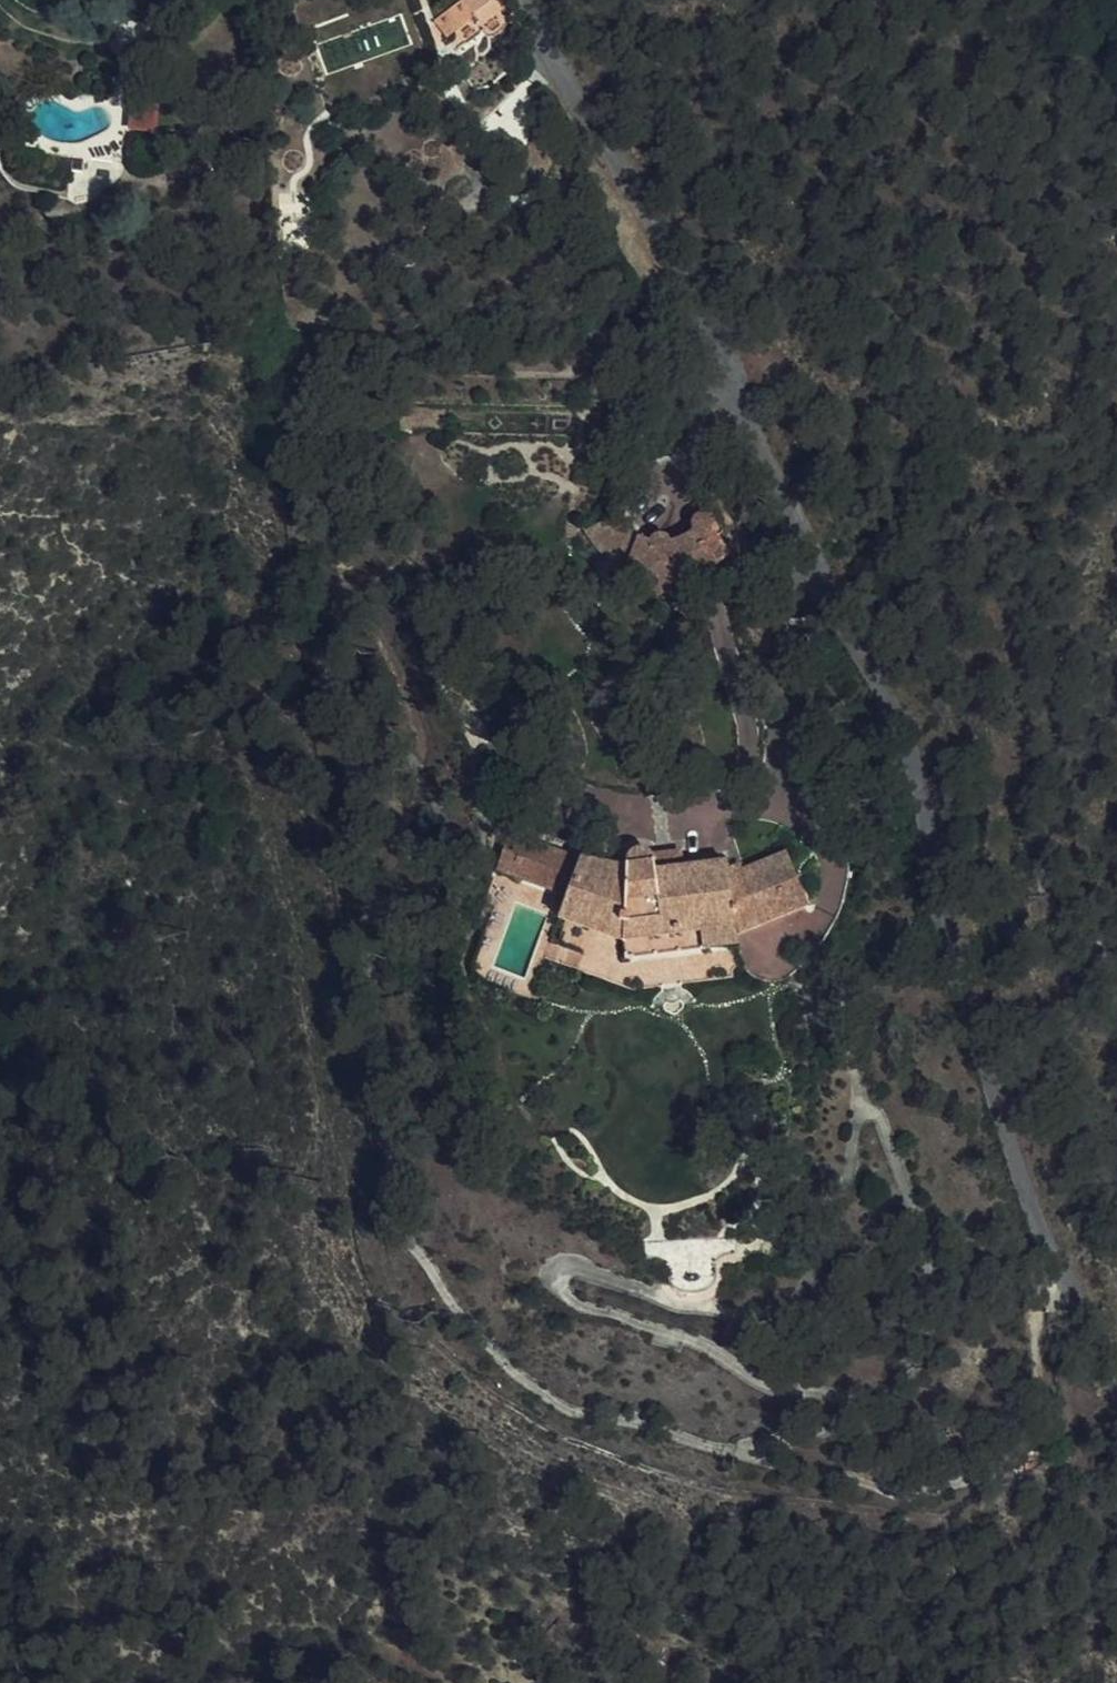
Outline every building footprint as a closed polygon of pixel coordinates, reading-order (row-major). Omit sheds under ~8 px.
[(501,0),(474,0),(436,26),(446,40),(475,21),(474,19),(501,0)] [(122,149),(149,153),(152,133),(125,127),(122,149)] [(653,592),(685,588),(684,578),(704,571),(723,559),(740,541),(722,525),(724,517),(720,510),(711,508),(704,513),(702,522),(703,526),(682,538),(677,537),(671,531),(663,531),(657,537),(644,530),(634,518),(626,503),(594,514),(602,532),(614,549),(630,560),(650,569),(653,592)] [(624,959),(736,939),(732,916),(771,899),(776,909),(809,896),(786,843),(723,870),(722,857),(677,863),(653,867),(651,857),(648,852),(647,852),(641,851),(635,851),(626,855),(622,866),(604,864),(507,827),(495,861),(566,888),(555,916),(621,940),(624,959)] [(653,867),(677,863),(674,848),(647,852),(648,852),(651,857),(653,867)] [(741,973),(736,939),(624,959),(621,940),(555,916),(540,958),(630,991),(741,973)]
